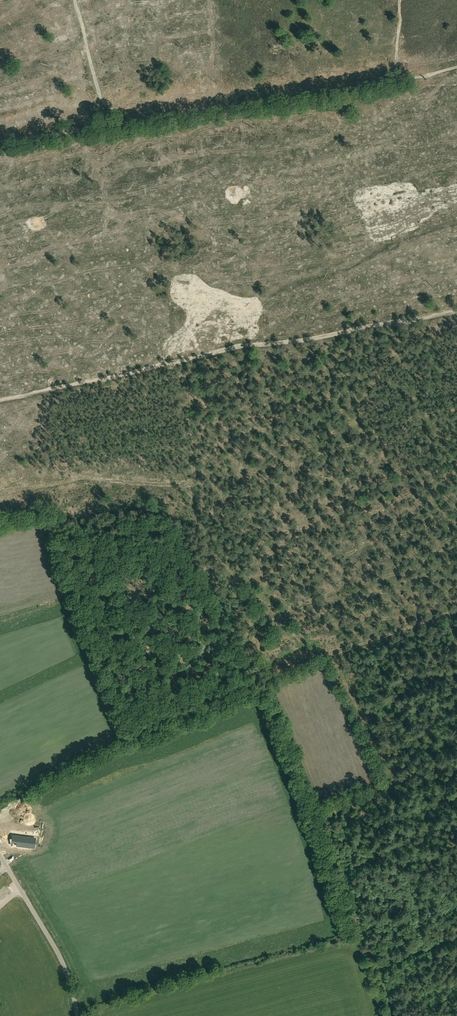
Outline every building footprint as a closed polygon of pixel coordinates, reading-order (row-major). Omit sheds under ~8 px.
[(18,846),(33,848),(34,838),(14,836),(13,840),(18,841),(18,846)] [(13,894),(8,889),(0,896),(0,904),(13,894)]
